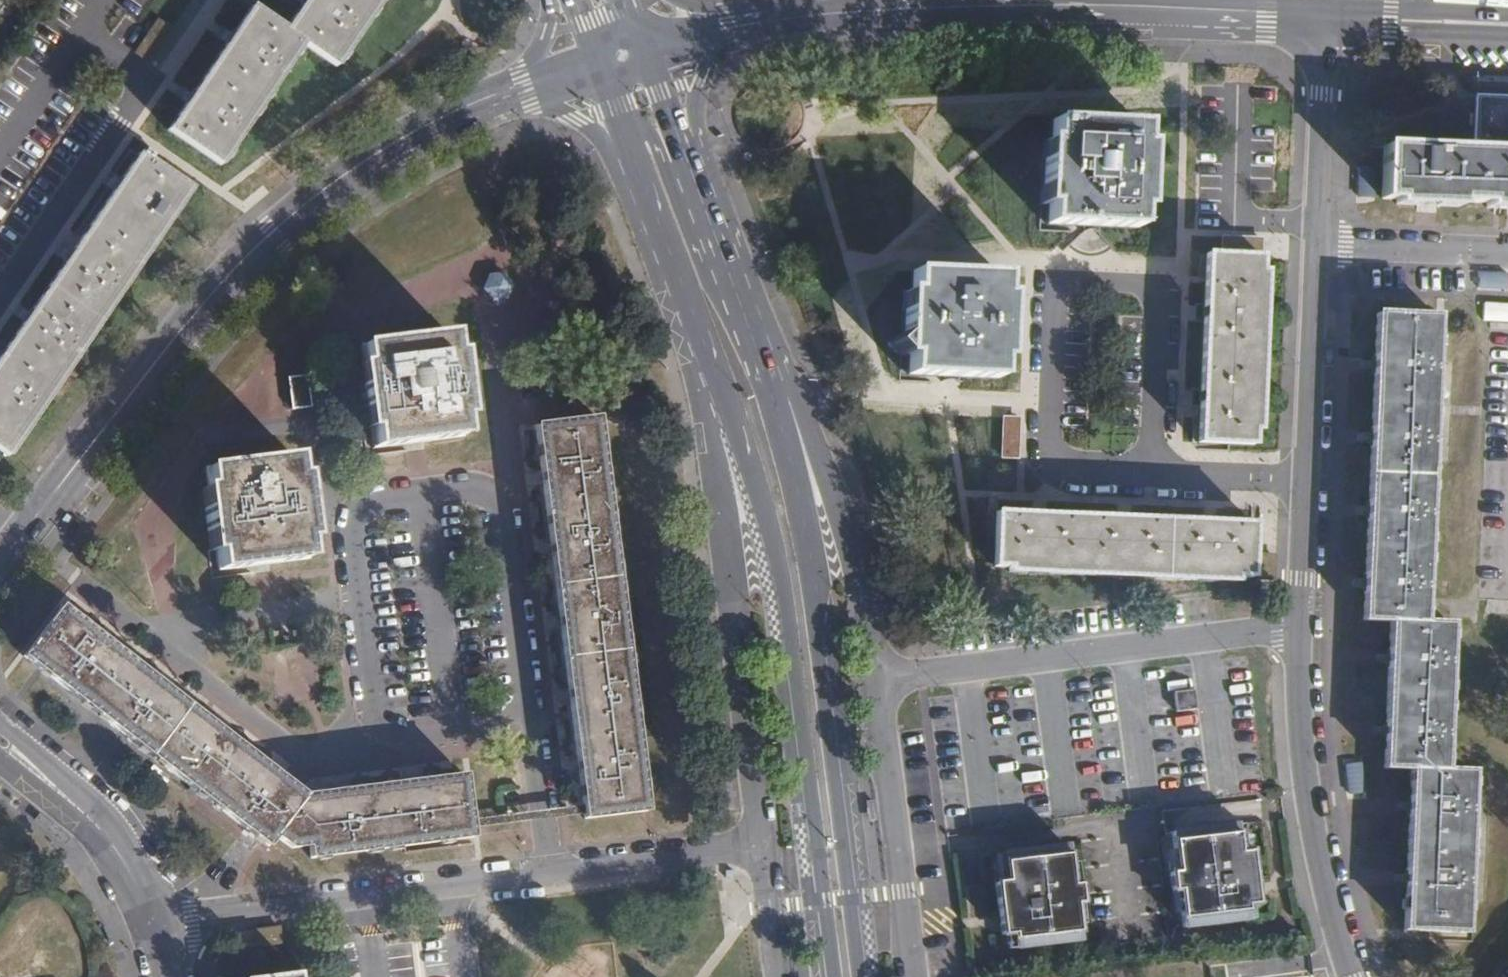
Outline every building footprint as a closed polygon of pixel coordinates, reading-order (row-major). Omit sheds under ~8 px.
[(284,35),(252,13),(171,131),(220,166),(302,47),(334,69),(381,0),(308,0),(284,35)] [(1475,152),(1507,153),(1507,88),(1479,87),(1475,152)] [(1139,129),(1052,125),(1051,145),(1046,145),(1042,209),(1048,210),(1048,228),(1135,232),(1136,213),(1143,213),(1145,150),(1138,149),(1139,129)] [(1387,149),(1384,206),(1507,210),(1507,153),(1475,152),(1387,149)] [(0,367),(0,454),(8,460),(189,194),(140,161),(0,367)] [(1260,263),(1208,262),(1202,450),(1252,452),(1253,439),(1260,439),(1266,281),(1259,281),(1260,263)] [(999,281),(912,279),(912,298),(905,297),(903,360),(911,360),(910,380),(995,384),(996,364),(1004,365),(1005,302),(999,302),(999,281)] [(457,335),(357,347),(370,447),(469,435),(457,335)] [(1442,337),(1382,335),(1369,640),(1394,639),(1391,792),(1418,792),(1408,950),(1473,953),(1479,792),(1452,791),(1457,644),(1430,645),(1442,337)] [(312,377),(291,377),(293,407),(313,407),(312,377)] [(629,661),(621,601),(596,417),(538,425),(575,703),(582,763),(589,815),(648,807),(629,661)] [(301,457),(201,469),(215,582),(315,570),(301,457)] [(994,568),(1000,574),(1010,575),(1009,580),(1238,592),(1238,585),(1252,586),(1255,535),(997,520),(994,568)] [(77,608),(39,654),(292,863),(481,843),(472,781),(313,801),(77,608)] [(1200,691),(1179,692),(1181,711),(1201,710),(1200,691)] [(1243,823),(1179,830),(1184,870),(1173,871),(1175,890),(1186,888),(1191,925),(1254,918),(1253,903),(1259,903),(1253,850),(1246,851),(1243,823)] [(1070,844),(1006,851),(1009,880),(999,881),(1005,933),(1016,932),(1018,947),(1082,939),(1077,902),(1084,901),(1082,882),(1075,883),(1070,844)]
